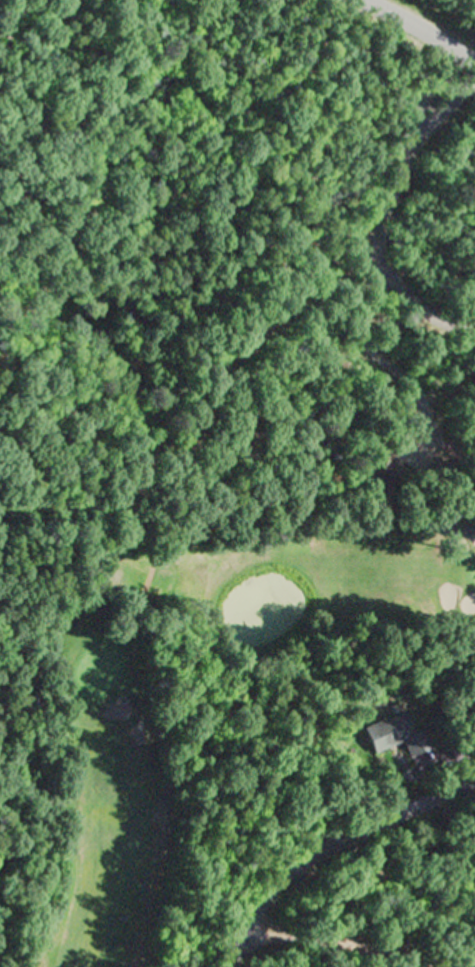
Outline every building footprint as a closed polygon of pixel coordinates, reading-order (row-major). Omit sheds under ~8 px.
[(402,757),(425,749),(418,729),(404,734),(397,714),(357,728),(366,755),(397,744),(402,757)]
